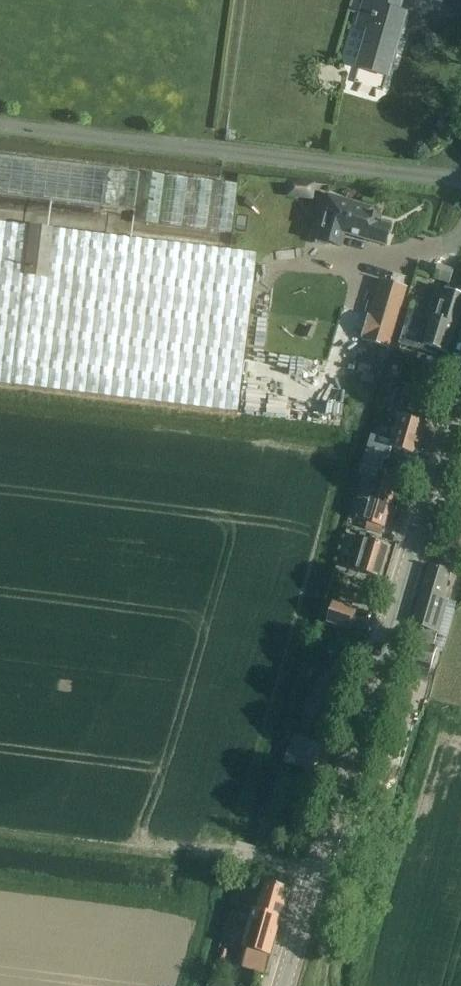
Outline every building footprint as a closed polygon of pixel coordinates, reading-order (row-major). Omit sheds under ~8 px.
[(391,64),(406,13),(398,11),(401,0),(363,0),(356,25),(367,29),(356,67),(388,76),(391,64)] [(131,211),(133,212),(132,221),(230,234),(237,185),(0,157),(0,196),(131,211)] [(285,197),(312,200),(314,182),(287,180),(285,197)] [(326,194),(312,238),(340,247),(344,234),(383,245),(383,243),(388,226),(379,221),(379,218),(369,215),(372,208),(326,194)] [(11,386),(10,387),(236,413),(255,254),(0,223),(0,384),(11,386)] [(449,284),(453,270),(437,265),(436,265),(432,278),(449,284)] [(386,351),(405,286),(377,278),(366,316),(374,319),(366,346),(386,351)] [(455,324),(460,304),(460,295),(436,288),(426,316),(455,324)] [(455,324),(426,316),(407,310),(402,329),(419,333),(414,348),(429,352),(431,347),(446,352),(455,324)] [(308,325),(304,333),(310,336),(314,328),(308,325)] [(376,377),(380,358),(362,354),(357,373),(376,377)] [(390,387),(385,400),(398,405),(402,392),(390,387)] [(396,431),(393,443),(391,448),(416,455),(425,424),(400,416),(396,431)] [(391,448),(393,443),(374,437),(371,437),(360,472),(378,477),(377,478),(364,474),(357,498),(363,501),(358,520),(364,522),(364,521),(382,527),(396,477),(380,472),(383,459),(387,459),(391,448)] [(380,578),(389,547),(365,539),(355,570),(380,578)] [(428,566),(420,592),(442,599),(449,572),(451,567),(439,564),(438,568),(428,566)] [(411,664),(407,677),(426,682),(430,670),(437,646),(432,644),(436,631),(441,615),(445,600),(442,599),(420,592),(420,593),(411,623),(423,627),(419,640),(411,664)] [(352,631),(358,610),(334,603),(328,624),(352,631)] [(323,778),(332,751),(293,735),(284,763),(323,778)] [(264,973),(288,889),(265,882),(256,911),(253,910),(242,948),(247,950),(242,966),(264,973)] [(226,940),(239,944),(243,929),(230,925),(226,940)]
